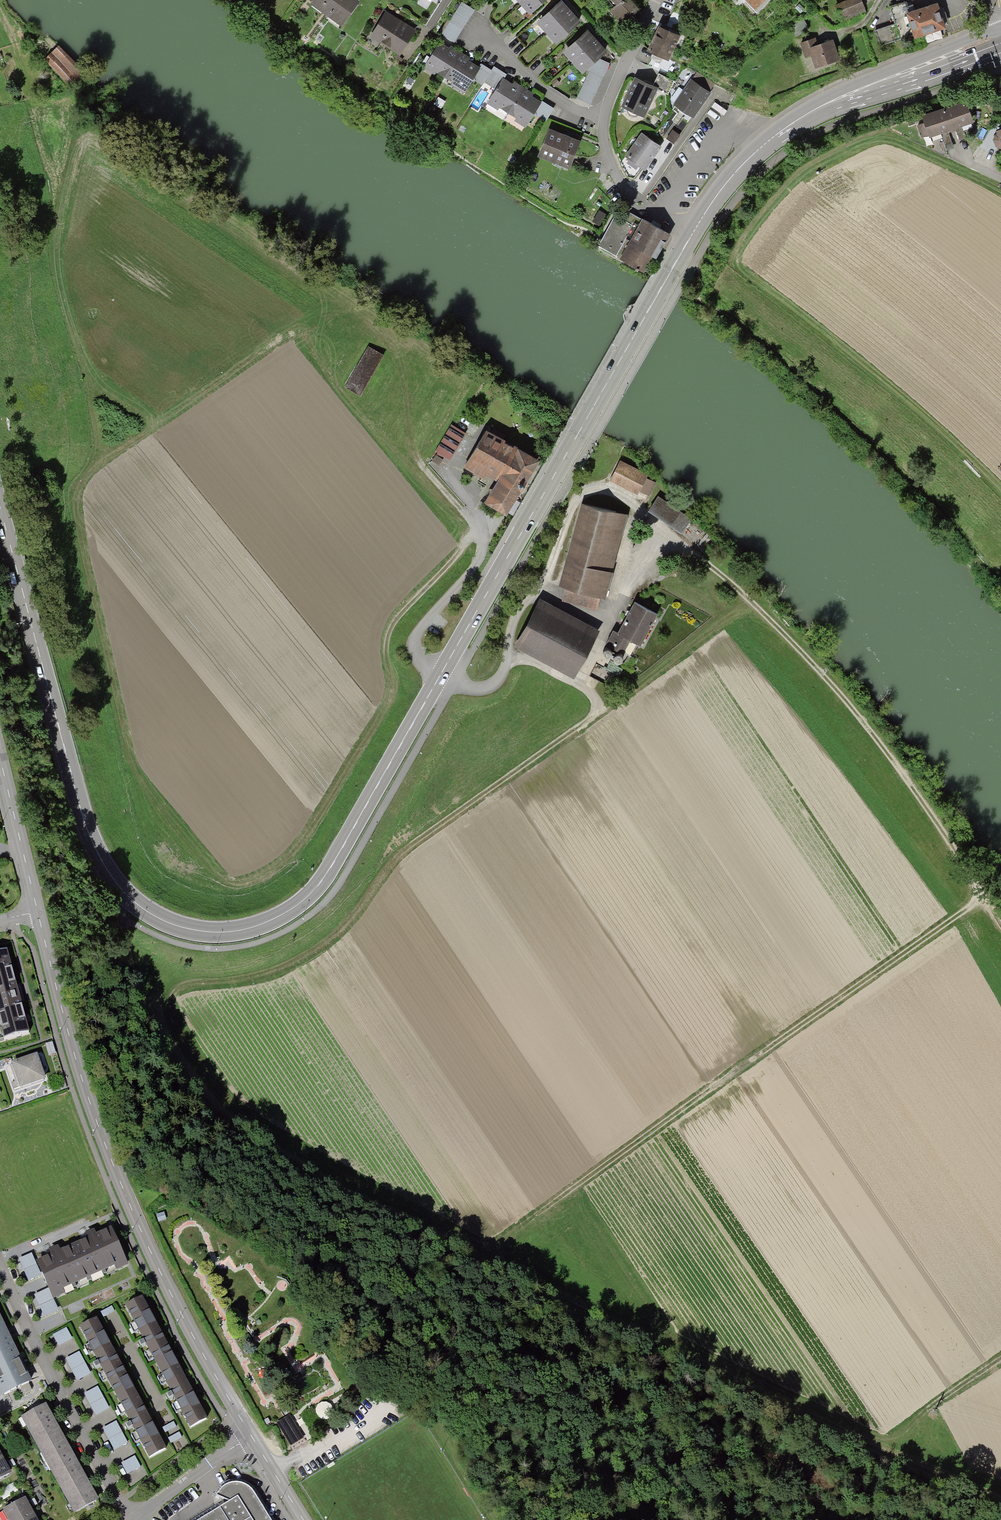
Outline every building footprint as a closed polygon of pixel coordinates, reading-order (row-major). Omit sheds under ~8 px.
[(355,0),(314,0),(309,7),(341,29),(359,3),(355,0)] [(519,5),(529,16),(547,0),(525,0),(519,5)] [(615,6),(609,11),(623,28),(641,11),(631,0),(610,0),(615,6)] [(757,14),(771,0),(743,0),(757,14)] [(836,6),(840,19),(864,9),(860,0),(851,0),(836,6)] [(461,2),(441,34),(455,43),(475,11),(461,2)] [(546,35),(571,13),(561,2),(537,24),(546,35)] [(943,28),(935,3),(908,13),(904,2),(889,7),(895,24),(876,31),(880,44),(911,34),(912,38),(943,28)] [(416,33),(385,13),(370,36),(400,56),(416,33)] [(571,13),(546,35),(556,45),(580,24),(571,13)] [(648,52),(668,62),(680,37),(660,27),(648,52)] [(572,64),(598,42),(588,31),(563,53),(572,64)] [(819,38),(800,45),(805,58),(810,56),(815,69),(840,60),(832,40),(821,44),(819,38)] [(923,43),(921,38),(911,42),(913,47),(923,43)] [(445,80),(461,54),(441,42),(425,68),(445,80)] [(600,59),(607,53),(598,42),(572,64),(581,75),(587,70),(600,59)] [(60,46),(44,60),(71,89),(87,75),(60,46)] [(465,92),(481,66),(461,54),(445,80),(465,92)] [(589,72),(577,99),(591,105),(609,64),(600,59),(587,70),(589,72)] [(657,90),(668,95),(674,82),(657,74),(651,87),(635,79),(622,108),(644,118),(657,90)] [(502,80),(487,104),(497,111),(499,108),(508,114),(524,89),(514,83),(512,86),(502,80)] [(710,94),(692,81),(674,105),(692,118),(710,94)] [(524,89),(508,114),(516,119),(514,121),(525,128),(534,114),(546,121),(554,109),(541,101),(540,102),(531,96),(532,95),(524,89)] [(965,101),(921,117),(924,124),(916,126),(921,139),(928,136),(929,140),(941,136),(947,151),(954,148),(948,133),(957,130),(960,140),(965,138),(962,128),(973,124),(965,101)] [(580,143),(550,130),(539,158),(569,170),(580,143)] [(996,133),(996,135),(995,136),(993,141),(996,148),(1000,149),(1000,131),(996,133)] [(660,148),(642,135),(626,158),(644,171),(660,148)] [(620,262),(644,274),(652,260),(656,263),(671,237),(643,220),(641,222),(630,216),(626,224),(616,218),(599,247),(620,259),(620,262)] [(383,354),(368,345),(345,386),(359,394),(383,354)] [(452,425),(436,451),(450,459),(466,433),(452,425)] [(519,447),(489,429),(465,469),(484,480),(487,476),(497,482),(485,502),(507,515),(540,461),(519,449),(519,447)] [(648,475),(620,460),(610,481),(637,495),(640,491),(649,495),(655,483),(646,479),(648,475)] [(692,519),(659,497),(649,511),(682,533),(692,519)] [(627,517),(583,505),(560,588),(567,590),(564,602),(596,610),(599,598),(605,600),(627,517)] [(599,629),(539,597),(513,646),(573,678),(599,629)] [(658,615),(635,603),(619,633),(613,630),(605,646),(623,655),(631,642),(640,647),(658,615)] [(0,953),(0,1043),(30,1035),(19,991),(8,951),(0,953)] [(37,1053),(5,1064),(14,1091),(46,1080),(42,1066),(37,1053)] [(129,1265),(111,1226),(96,1233),(94,1229),(85,1233),(88,1238),(60,1251),(57,1245),(49,1249),(51,1255),(36,1262),(41,1275),(48,1288),(53,1300),(66,1294),(64,1290),(72,1286),(73,1289),(77,1287),(76,1284),(87,1279),(88,1282),(92,1280),(91,1277),(102,1272),(103,1275),(107,1273),(106,1271),(114,1267),(116,1271),(129,1265)] [(32,1253),(19,1259),(29,1280),(41,1275),(36,1262),(32,1253)] [(53,1300),(48,1288),(34,1295),(44,1316),(58,1310),(53,1300)] [(143,1296),(125,1306),(155,1363),(173,1354),(143,1296)] [(0,1317),(0,1396),(31,1381),(8,1335),(0,1317)] [(98,1318),(81,1327),(114,1390),(131,1381),(98,1318)] [(66,1328),(53,1336),(59,1346),(71,1338),(66,1328)] [(79,1351),(65,1359),(77,1381),(91,1373),(79,1351)] [(173,1354),(155,1363),(171,1392),(190,1429),(209,1419),(173,1354)] [(167,1449),(131,1381),(114,1390),(130,1422),(149,1458),(167,1449)] [(98,1386),(84,1394),(96,1416),(110,1408),(98,1386)] [(22,1418),(35,1443),(61,1430),(47,1404),(22,1418)] [(117,1421),(103,1428),(115,1450),(129,1442),(117,1421)] [(35,1443),(49,1468),(74,1454),(61,1430),(35,1443)] [(13,1473),(2,1454),(0,1455),(0,1480),(13,1473)] [(49,1468),(60,1490),(86,1475),(74,1454),(49,1468)] [(135,1456),(122,1463),(127,1474),(141,1467),(135,1456)] [(60,1490),(73,1514),(100,1500),(86,1475),(60,1490)] [(254,1492),(247,1486),(241,1484),(237,1483),(234,1483),(227,1485),(221,1489),(217,1496),(229,1501),(199,1519),(271,1519),(254,1492)] [(26,1497),(2,1510),(7,1519),(32,1519),(37,1518),(26,1497)]
